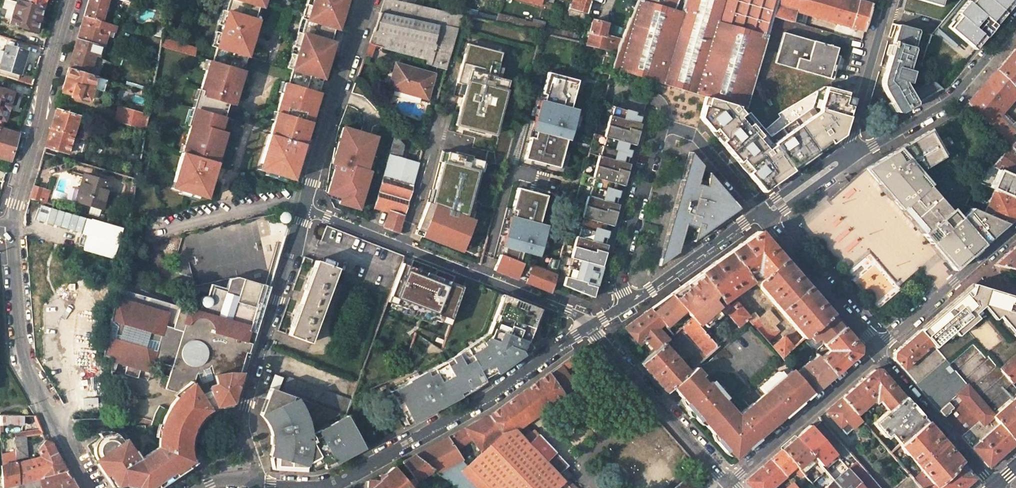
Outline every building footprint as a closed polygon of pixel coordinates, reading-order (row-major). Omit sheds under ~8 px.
[(42,8),(22,2),(17,0),(16,0),(9,23),(35,32),(42,8)] [(84,15),(103,20),(108,0),(88,0),(84,15)] [(248,57),(252,43),(248,42),(250,35),(254,36),(259,21),(255,20),(259,6),(263,7),(265,0),(230,0),(226,11),(222,10),(218,25),(223,26),(222,33),(217,47),(248,57)] [(302,19),(306,20),(304,27),(336,37),(342,18),(347,0),(313,0),(312,6),(306,4),(302,19)] [(421,7),(413,5),(390,0),(384,0),(375,27),(369,43),(375,44),(429,56),(428,61),(447,65),(457,30),(461,16),(459,15),(421,7)] [(570,7),(567,15),(584,20),(591,0),(572,0),(570,7)] [(622,39),(617,51),(612,68),(653,79),(705,95),(739,105),(747,107),(773,14),(777,0),(638,0),(622,39)] [(855,0),(777,0),(773,14),(802,23),(804,14),(865,31),(872,5),(855,0)] [(940,9),(942,1),(940,1),(940,0),(910,0),(940,9)] [(977,46),(1015,1),(1015,0),(965,0),(948,21),(977,46)] [(461,11),(459,15),(461,16),(479,20),(481,20),(483,15),(461,11)] [(84,15),(77,38),(104,46),(106,46),(109,34),(108,33),(109,30),(116,32),(118,25),(118,24),(108,22),(103,20),(84,15)] [(461,16),(457,30),(474,34),(479,20),(461,16)] [(523,29),(526,21),(519,19),(517,28),(523,29)] [(604,35),(607,23),(592,20),(587,44),(617,51),(622,39),(604,35)] [(541,33),(543,25),(526,21),(523,29),(541,33)] [(960,37),(942,22),(937,28),(956,43),(960,37)] [(164,31),(165,26),(154,23),(151,34),(163,37),(164,31)] [(907,81),(910,72),(905,71),(916,30),(898,25),(882,78),(882,82),(882,88),(884,91),(891,102),(888,104),(893,111),(896,109),(900,113),(941,89),(929,79),(908,92),(902,82),(902,80),(907,81)] [(835,53),(837,46),(784,30),(775,60),(833,78),(840,54),(835,53)] [(222,33),(216,32),(212,46),(217,47),(222,33)] [(299,49),(303,34),(298,33),(294,48),(299,49)] [(328,65),(334,44),(303,34),(299,49),(297,56),(293,71),(324,80),(328,65)] [(104,46),(77,38),(68,67),(91,74),(96,54),(101,55),(104,46)] [(167,38),(165,47),(173,49),(175,41),(167,38)] [(196,56),(197,47),(175,41),(173,49),(196,56)] [(371,57),(375,44),(369,43),(365,55),(371,57)] [(6,45),(4,51),(0,50),(0,61),(1,61),(0,64),(0,68),(4,69),(2,75),(19,80),(20,76),(26,51),(6,45)] [(514,58),(467,45),(457,83),(466,86),(461,106),(456,126),(494,136),(514,58)] [(31,46),(29,53),(40,56),(42,49),(31,46)] [(240,85),(248,57),(217,47),(213,62),(207,60),(199,89),(202,90),(195,114),(193,114),(182,151),(181,151),(172,184),(176,185),(175,189),(178,190),(199,196),(207,199),(217,164),(215,163),(219,152),(221,152),(226,133),(221,131),(228,104),(234,106),(240,85)] [(1015,48),(999,66),(997,69),(1015,86),(1015,49),(1015,48)] [(293,71),(297,56),(292,54),(288,69),(293,71)] [(436,72),(397,60),(395,69),(399,70),(395,86),(428,96),(436,72)] [(91,74),(68,67),(61,92),(72,95),(71,98),(79,100),(80,97),(90,101),(98,76),(91,74)] [(399,70),(395,69),(390,85),(395,86),(399,70)] [(1015,98),(1015,86),(997,69),(979,90),(969,102),(1010,145),(1015,139),(1015,123),(1011,128),(1010,127),(1011,124),(998,111),(1012,93),(1015,98)] [(283,82),(258,165),(262,166),(261,170),(264,171),(285,178),(294,180),(305,143),(302,143),(305,132),(308,133),(310,127),(324,80),(293,71),(289,84),(283,82)] [(529,120),(516,164),(561,177),(572,141),(580,111),(571,108),(578,81),(549,72),(535,121),(529,120)] [(25,78),(20,76),(19,80),(32,84),(34,79),(26,76),(25,78)] [(739,105),(705,95),(700,116),(723,145),(763,192),(782,178),(779,175),(789,168),(829,138),(838,131),(839,129),(843,131),(854,93),(824,84),(816,89),(811,105),(768,136),(748,111),(744,114),(738,106),(739,105)] [(0,88),(0,125),(1,121),(4,122),(13,92),(0,88)] [(199,89),(197,89),(190,113),(193,114),(195,114),(202,90),(199,89)] [(150,113),(120,104),(115,120),(147,130),(150,113)] [(563,285),(593,296),(599,275),(608,243),(598,241),(601,231),(603,222),(613,224),(619,203),(610,201),(611,195),(613,189),(622,192),(630,163),(621,160),(623,151),(626,142),(635,144),(641,123),(632,120),(633,116),(634,112),(612,106),(609,117),(563,285)] [(80,116),(56,109),(50,129),(74,135),(80,116)] [(583,112),(580,111),(572,141),(574,141),(583,112)] [(361,209),(371,172),(367,171),(378,138),(388,141),(392,130),(388,122),(381,125),(375,128),(372,137),(366,135),(344,129),(334,164),(338,165),(335,173),(329,193),(333,194),(343,198),(341,203),(361,209)] [(0,129),(0,157),(10,160),(18,134),(0,129)] [(50,129),(45,147),(69,154),(74,135),(50,129)] [(919,173),(925,168),(936,162),(933,157),(941,151),(929,131),(867,166),(863,170),(881,190),(883,189),(886,192),(889,195),(886,197),(923,238),(927,235),(930,238),(933,241),(930,243),(954,271),(1008,224),(983,213),(971,208),(971,209),(974,213),(960,226),(956,222),(946,211),(949,208),(929,186),(927,188),(916,176),(919,173)] [(406,143),(397,133),(391,153),(402,156),(406,143)] [(1010,145),(989,167),(1015,177),(1015,139),(1010,145)] [(442,151),(429,203),(472,214),(477,195),(473,194),(478,172),(483,173),(485,162),(442,151)] [(738,210),(690,151),(658,267),(678,253),(686,226),(691,228),(697,229),(693,242),(738,210)] [(941,151),(933,157),(936,162),(944,157),(941,151)] [(420,161),(402,156),(391,153),(376,207),(391,212),(386,227),(400,233),(420,161)] [(989,167),(975,181),(993,188),(1015,198),(1015,177),(989,167)] [(285,178),(264,171),(263,175),(284,181),(285,178)] [(929,186),(919,173),(916,176),(927,188),(929,186)] [(103,208),(110,182),(85,175),(77,202),(103,208)] [(43,189),(33,187),(30,199),(40,202),(43,189)] [(521,275),(528,279),(533,266),(535,255),(540,256),(548,226),(537,223),(545,195),(516,187),(511,208),(505,207),(492,258),(494,258),(497,259),(494,270),(507,275),(519,280),(521,275)] [(993,188),(983,213),(1008,224),(1015,217),(1015,198),(993,188)] [(199,196),(178,190),(177,193),(198,200),(199,196)] [(421,219),(415,235),(419,236),(459,252),(474,215),(472,214),(429,203),(427,203),(421,219)] [(116,257),(124,226),(48,207),(44,222),(78,230),(74,247),(116,257)] [(971,209),(956,222),(960,226),(974,213),(971,209)] [(288,220),(288,218),(287,216),(286,215),(285,214),(283,213),(281,213),(280,214),(278,215),(277,216),(277,218),(277,220),(277,222),(279,223),(280,224),(282,224),(284,224),(286,223),(287,222),(288,220)] [(406,256),(327,225),(321,240),(400,271),(403,263),(406,256)] [(738,327),(742,323),(748,319),(750,317),(736,301),(730,307),(724,301),(751,282),(746,276),(751,273),(757,274),(761,278),(757,280),(757,285),(803,338),(814,329),(830,315),(812,294),(794,273),(776,253),(758,232),(732,251),(701,272),(717,295),(713,299),(719,306),(738,327)] [(1007,254),(1002,258),(995,264),(1015,269),(1015,246),(1007,254)] [(546,272),(555,275),(559,261),(551,258),(546,272)] [(338,269),(316,260),(311,275),(296,316),(289,335),(311,343),(338,269)] [(435,275),(403,263),(400,271),(393,290),(389,302),(406,308),(431,318),(440,322),(442,316),(453,320),(464,286),(454,283),(456,276),(450,273),(443,270),(440,277),(435,275)] [(546,272),(533,266),(528,279),(527,283),(538,287),(550,292),(555,275),(546,272)] [(438,268),(435,275),(440,277),(443,270),(438,268)] [(697,324),(719,306),(713,299),(717,295),(701,272),(691,280),(681,287),(665,299),(650,309),(663,324),(672,335),(682,327),(691,318),(697,324)] [(197,308),(117,284),(114,301),(103,357),(112,358),(112,360),(127,364),(125,373),(138,376),(140,366),(151,369),(154,358),(173,364),(166,386),(181,390),(183,388),(186,385),(189,382),(193,379),(202,393),(218,386),(221,398),(233,396),(234,393),(236,394),(241,381),(245,371),(248,360),(269,286),(237,276),(229,278),(223,300),(207,296),(206,295),(204,296),(202,297),(201,299),(197,308)] [(985,355),(997,369),(1015,352),(1015,339),(1013,336),(1015,332),(1015,298),(974,285),(935,318),(918,332),(942,359),(958,378),(984,356),(985,355)] [(458,355),(398,388),(402,394),(395,398),(406,416),(412,413),(416,420),(451,401),(472,389),(532,347),(528,344),(529,343),(527,342),(540,309),(503,294),(488,334),(488,333),(458,355)] [(429,323),(431,318),(406,308),(404,313),(429,323)] [(528,344),(532,347),(540,342),(560,328),(559,316),(540,309),(527,342),(529,343),(528,344)] [(663,324),(650,309),(628,326),(625,329),(639,346),(645,340),(655,351),(663,343),(668,339),(658,328),(663,324)] [(755,312),(750,317),(748,319),(767,341),(779,331),(773,324),(779,320),(770,310),(761,319),(755,312)] [(816,332),(811,337),(815,342),(821,337),(825,342),(841,327),(833,318),(830,315),(814,329),(816,332)] [(442,316),(440,322),(451,326),(453,320),(442,316)] [(691,318),(682,327),(707,356),(717,346),(697,324),(691,318)] [(825,342),(823,343),(828,350),(819,357),(835,374),(845,365),(858,354),(858,346),(841,327),(825,342)] [(894,352),(893,360),(914,383),(942,359),(918,332),(918,331),(902,346),(894,352)] [(784,336),(772,346),(781,357),(800,341),(796,336),(791,340),(793,343),(791,345),(784,336)] [(688,372),(663,343),(655,351),(640,364),(654,380),(665,393),(671,387),(688,372)] [(577,353),(561,364),(564,368),(572,362),(573,364),(581,358),(577,353)] [(819,357),(817,354),(796,373),(813,393),(822,386),(835,374),(819,357)] [(965,385),(988,411),(1015,443),(1015,442),(1015,389),(997,369),(985,355),(984,356),(958,378),(965,385)] [(958,378),(942,359),(914,383),(923,394),(937,410),(965,385),(958,378)] [(414,455),(437,473),(457,487),(458,487),(463,481),(445,468),(461,459),(456,449),(472,439),(480,451),(503,436),(505,439),(516,431),(520,428),(565,396),(564,394),(577,385),(564,368),(561,364),(489,415),(488,414),(433,445),(414,455)] [(688,372),(671,387),(681,398),(684,395),(689,401),(683,405),(684,406),(697,421),(701,417),(706,422),(704,424),(713,433),(715,432),(719,437),(714,442),(723,452),(728,448),(734,456),(746,445),(746,446),(757,438),(755,435),(764,428),(766,430),(778,420),(776,418),(788,407),(792,411),(813,393),(796,373),(792,369),(783,377),(778,371),(760,386),(765,392),(753,402),(754,402),(738,414),(723,398),(726,396),(712,380),(709,382),(695,366),(688,372)] [(889,410),(904,398),(880,371),(873,371),(853,388),(842,398),(856,414),(872,400),(875,403),(880,400),(889,410)] [(275,374),(271,385),(278,388),(282,377),(275,374)] [(288,375),(282,391),(346,415),(352,399),(288,375)] [(114,487),(125,485),(127,480),(133,482),(139,484),(138,487),(159,487),(197,462),(195,457),(194,452),(193,448),(193,440),(194,433),(197,426),(201,420),(205,415),(208,412),(212,410),(202,393),(193,379),(189,382),(186,385),(183,388),(181,390),(178,394),(173,401),(169,408),(165,415),(163,423),(161,431),(160,439),(160,446),(141,459),(127,439),(131,435),(127,428),(119,428),(93,429),(98,436),(86,442),(99,465),(110,481),(113,479),(116,485),(114,487)] [(965,385),(937,410),(946,420),(961,407),(975,423),(988,411),(965,385)] [(202,393),(212,410),(216,407),(223,405),(228,404),(232,404),(232,400),(233,396),(221,398),(218,386),(202,393)] [(282,391),(270,386),(269,390),(260,414),(263,418),(267,423),(270,429),(271,433),(272,439),(272,443),(272,447),(270,454),(273,469),(307,471),(313,471),(319,470),(325,468),(331,466),(339,462),(365,448),(347,415),(346,415),(282,391)] [(398,387),(390,391),(394,398),(395,398),(402,394),(398,388),(398,387)] [(856,414),(842,398),(825,412),(845,434),(861,420),(856,414)] [(913,408),(904,398),(889,410),(874,424),(885,437),(890,433),(900,444),(925,422),(913,408)] [(1015,443),(988,411),(975,423),(985,434),(977,441),(971,435),(964,441),(987,467),(1001,455),(1015,443)] [(404,417),(408,424),(416,420),(412,413),(406,416),(404,417)] [(0,414),(0,425),(25,424),(25,414),(0,414)] [(975,479),(945,445),(925,422),(900,444),(899,445),(932,483),(931,485),(928,487),(964,487),(975,479)] [(801,433),(795,439),(812,457),(834,481),(848,469),(810,425),(801,433)] [(564,482),(567,480),(569,478),(562,470),(567,466),(535,428),(526,435),(520,428),(516,431),(564,482)] [(468,463),(490,487),(557,487),(564,482),(516,431),(505,439),(503,436),(480,451),(468,463)] [(16,452),(3,455),(4,464),(17,461),(16,456),(24,456),(27,453),(25,439),(25,435),(15,436),(16,452)] [(39,448),(41,457),(17,461),(4,464),(3,464),(5,485),(66,470),(58,456),(51,443),(45,439),(39,448)] [(787,446),(782,450),(797,466),(799,468),(812,457),(795,439),(787,446)] [(785,476),(797,466),(782,450),(774,457),(771,460),(785,476)] [(409,487),(419,487),(437,473),(414,455),(402,462),(406,467),(397,473),(409,487)] [(786,477),(785,476),(771,460),(755,474),(745,482),(751,487),(773,487),(786,477)] [(848,469),(834,481),(840,487),(880,487),(857,461),(848,469)] [(397,473),(406,467),(402,462),(396,465),(392,467),(393,468),(397,473)] [(393,468),(383,475),(382,483),(377,482),(368,481),(367,487),(409,487),(397,473),(393,468)] [(812,469),(805,475),(813,483),(819,477),(812,469)] [(76,486),(72,479),(66,470),(5,485),(5,487),(77,487),(76,486)] [(894,487),(921,487),(909,474),(894,487)] [(687,478),(675,487),(696,487),(687,478)] [(564,482),(570,487),(576,487),(567,480),(564,482)]
